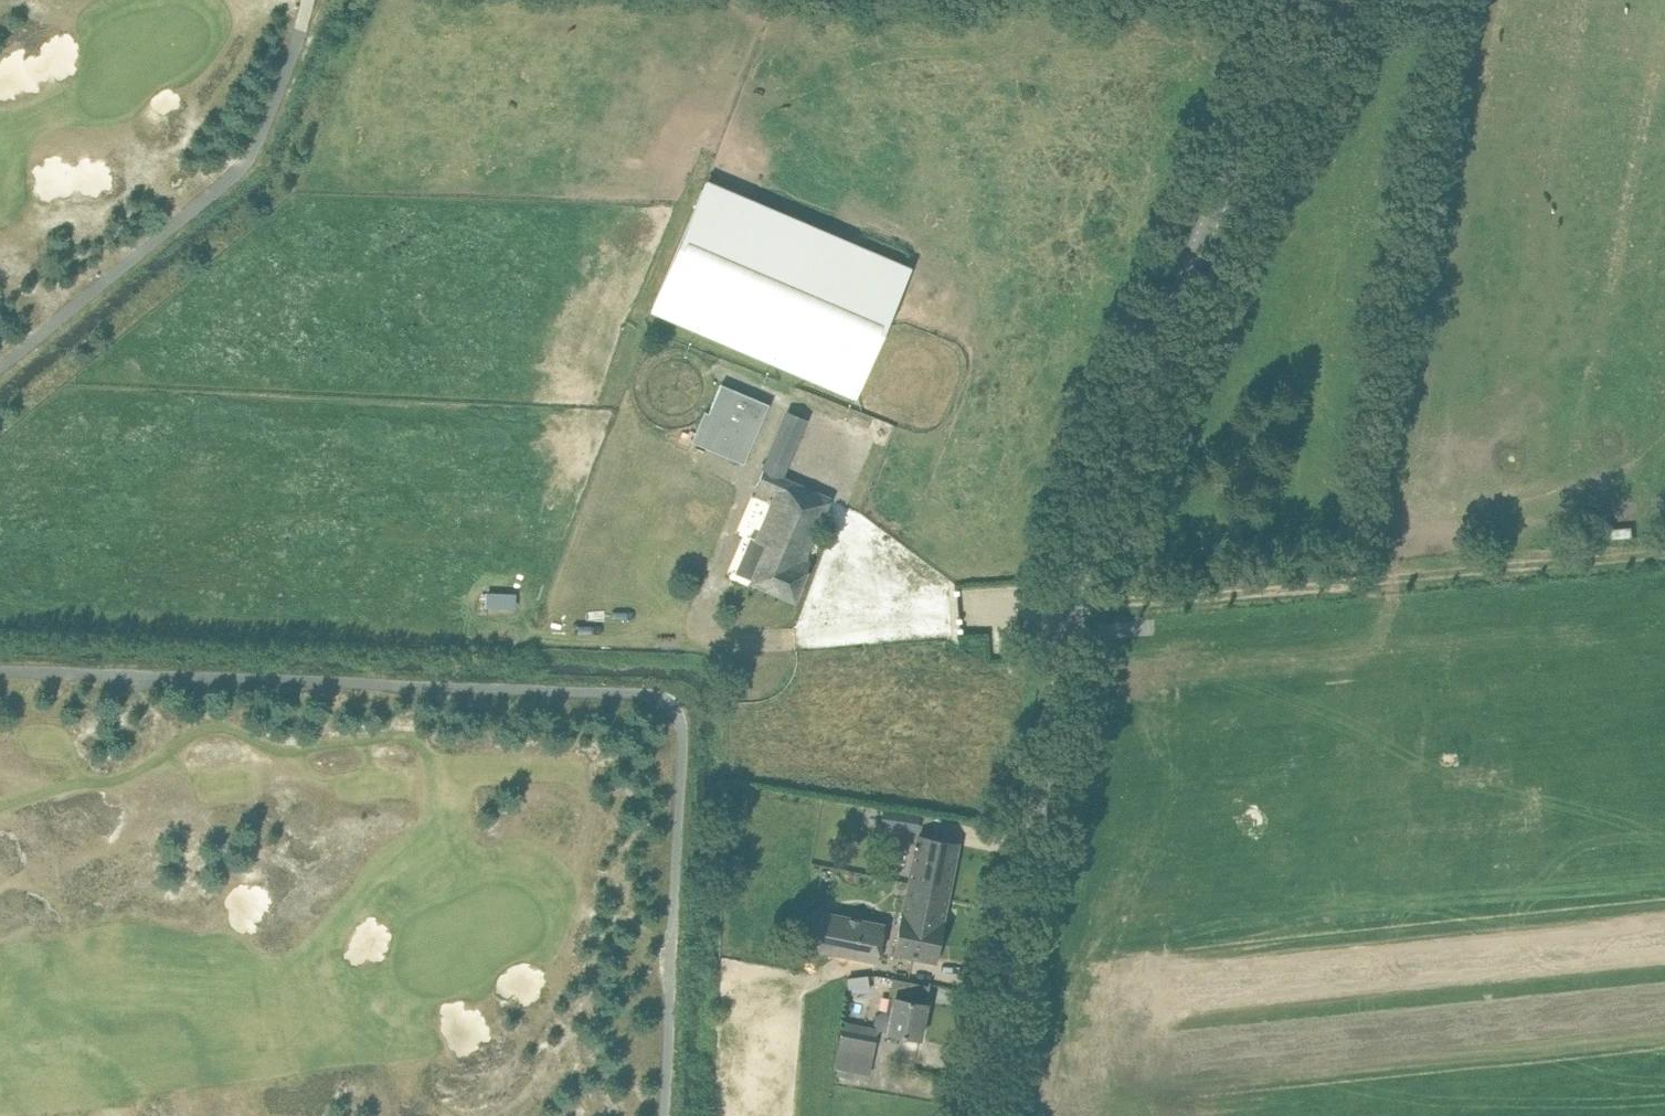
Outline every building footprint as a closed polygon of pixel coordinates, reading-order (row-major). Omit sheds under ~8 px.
[(914,274),(704,183),(649,313),(856,405),(914,274)] [(696,442),(744,463),(770,404),(721,383),(709,413),(705,411),(692,440),(696,442)] [(752,580),(758,583),(794,598),(809,563),(803,560),(830,498),(827,497),(815,492),(810,489),(798,484),(787,480),(782,478),(808,419),(788,411),(763,469),(757,485),(758,485),(758,484),(778,492),(756,541),(767,546),(762,558),(761,560),(752,580)] [(483,589),(483,606),(510,606),(510,590),(483,589)] [(884,809),(881,825),(917,830),(919,814),(884,809)] [(957,844),(919,836),(904,913),(902,913),(894,953),(911,956),(935,961),(943,921),(942,921),(957,844)] [(809,924),(805,947),(855,958),(877,962),(884,925),(863,920),(812,910),(809,924)] [(870,995),(872,981),(873,981),(873,977),(866,976),(865,981),(847,979),(846,992),(870,995)] [(930,983),(907,978),(907,981),(893,978),(886,1011),(891,1012),(887,1032),(920,1039),(927,1004),(926,1004),(930,983)] [(842,1028),(835,1066),(837,1066),(837,1068),(854,1072),(869,1075),(877,1035),(842,1028)]
